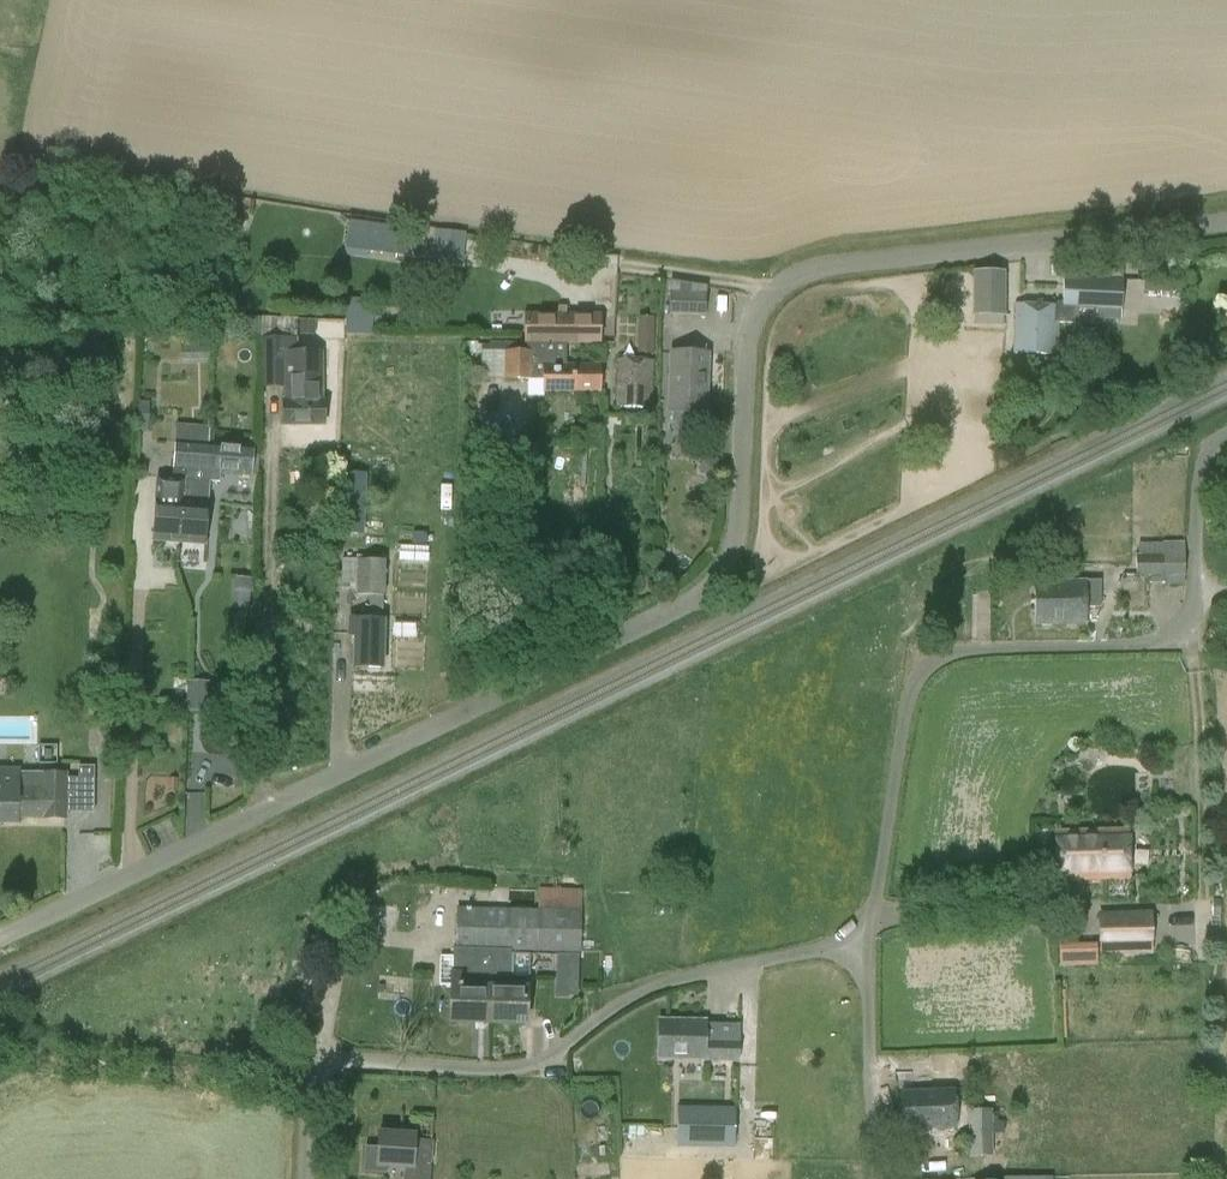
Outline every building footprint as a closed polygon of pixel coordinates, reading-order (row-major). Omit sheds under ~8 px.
[(401,229),(349,222),(344,253),(396,259),(396,254),(403,255),(405,235),(400,234),(401,229)] [(1056,355),(1058,323),(1078,324),(1079,308),(1097,309),(1097,318),(1121,319),(1123,270),(1099,269),(1098,279),(1064,277),(1064,287),(1063,306),(1063,302),(1057,302),(1057,306),(1017,304),(1014,353),(1056,355)] [(975,271),(974,315),(1005,315),(1005,271),(975,271)] [(707,286),(670,280),(668,313),(705,316),(707,286)] [(345,335),(372,335),(372,306),(346,305),(345,335)] [(524,314),(524,343),(566,343),(601,343),(601,314),(524,314)] [(287,388),(287,402),(284,402),(284,423),(324,423),(324,402),(325,351),(298,351),(298,318),(243,317),(241,335),(261,337),(262,388),(287,388)] [(639,317),(638,353),(654,354),(655,317),(639,317)] [(470,378),(543,378),(543,391),(600,391),(600,365),(566,364),(566,343),(524,343),(470,343),(470,378)] [(669,410),(672,410),(672,428),(676,433),(699,433),(703,429),(704,412),(705,412),(708,353),(672,352),(669,410)] [(653,361),(618,360),(617,406),(651,407),(653,361)] [(158,477),(156,500),(153,540),(206,543),(210,482),(220,483),(221,472),(253,474),(255,447),(208,444),(210,426),(177,424),(173,478),(158,477)] [(344,473),(342,533),(364,534),(366,474),(344,473)] [(1165,583),(1165,576),(1185,576),(1185,542),(1163,542),(1163,555),(1136,555),(1136,576),(1150,576),(1150,583),(1165,583)] [(369,596),(369,619),(352,618),(350,636),(356,636),(355,667),(382,667),(385,560),(342,559),(341,589),(356,589),(356,595),(369,596)] [(253,608),(254,576),(236,575),(235,607),(253,608)] [(1086,624),(1086,607),(1101,607),(1100,582),(1035,582),(1035,624),(1086,624)] [(186,711),(207,712),(208,681),(188,680),(186,711)] [(19,787),(0,787),(0,822),(18,822),(18,819),(68,820),(68,772),(19,771),(19,787)] [(1129,830),(1057,832),(1059,880),(1085,879),(1130,878),(1129,830)] [(457,907),(456,948),(486,949),(511,951),(580,953),(582,889),(554,888),(538,888),(538,909),(457,907)] [(1099,912),(1100,955),(1152,954),(1152,911),(1099,912)] [(450,1022),(483,1023),(486,949),(456,948),(452,948),(450,1022)] [(527,987),(504,986),(504,977),(511,977),(511,951),(486,949),(483,1023),(526,1024),(527,987)] [(658,1058),(705,1059),(739,1060),(740,1036),(706,1035),(706,1020),(659,1019),(658,1058)] [(909,1061),(910,1076),(958,1075),(958,1059),(909,1061)] [(954,1090),(903,1092),(904,1129),(956,1127),(954,1090)] [(735,1109),(677,1107),(676,1146),(734,1147),(735,1109)] [(993,1109),(968,1109),(969,1156),(986,1156),(986,1167),(1005,1167),(1005,1138),(1014,1138),(1014,1125),(1005,1126),(1005,1120),(993,1120),(993,1109)] [(404,1167),(403,1178),(430,1178),(431,1161),(413,1160),(415,1135),(379,1133),(377,1165),(404,1167)]
